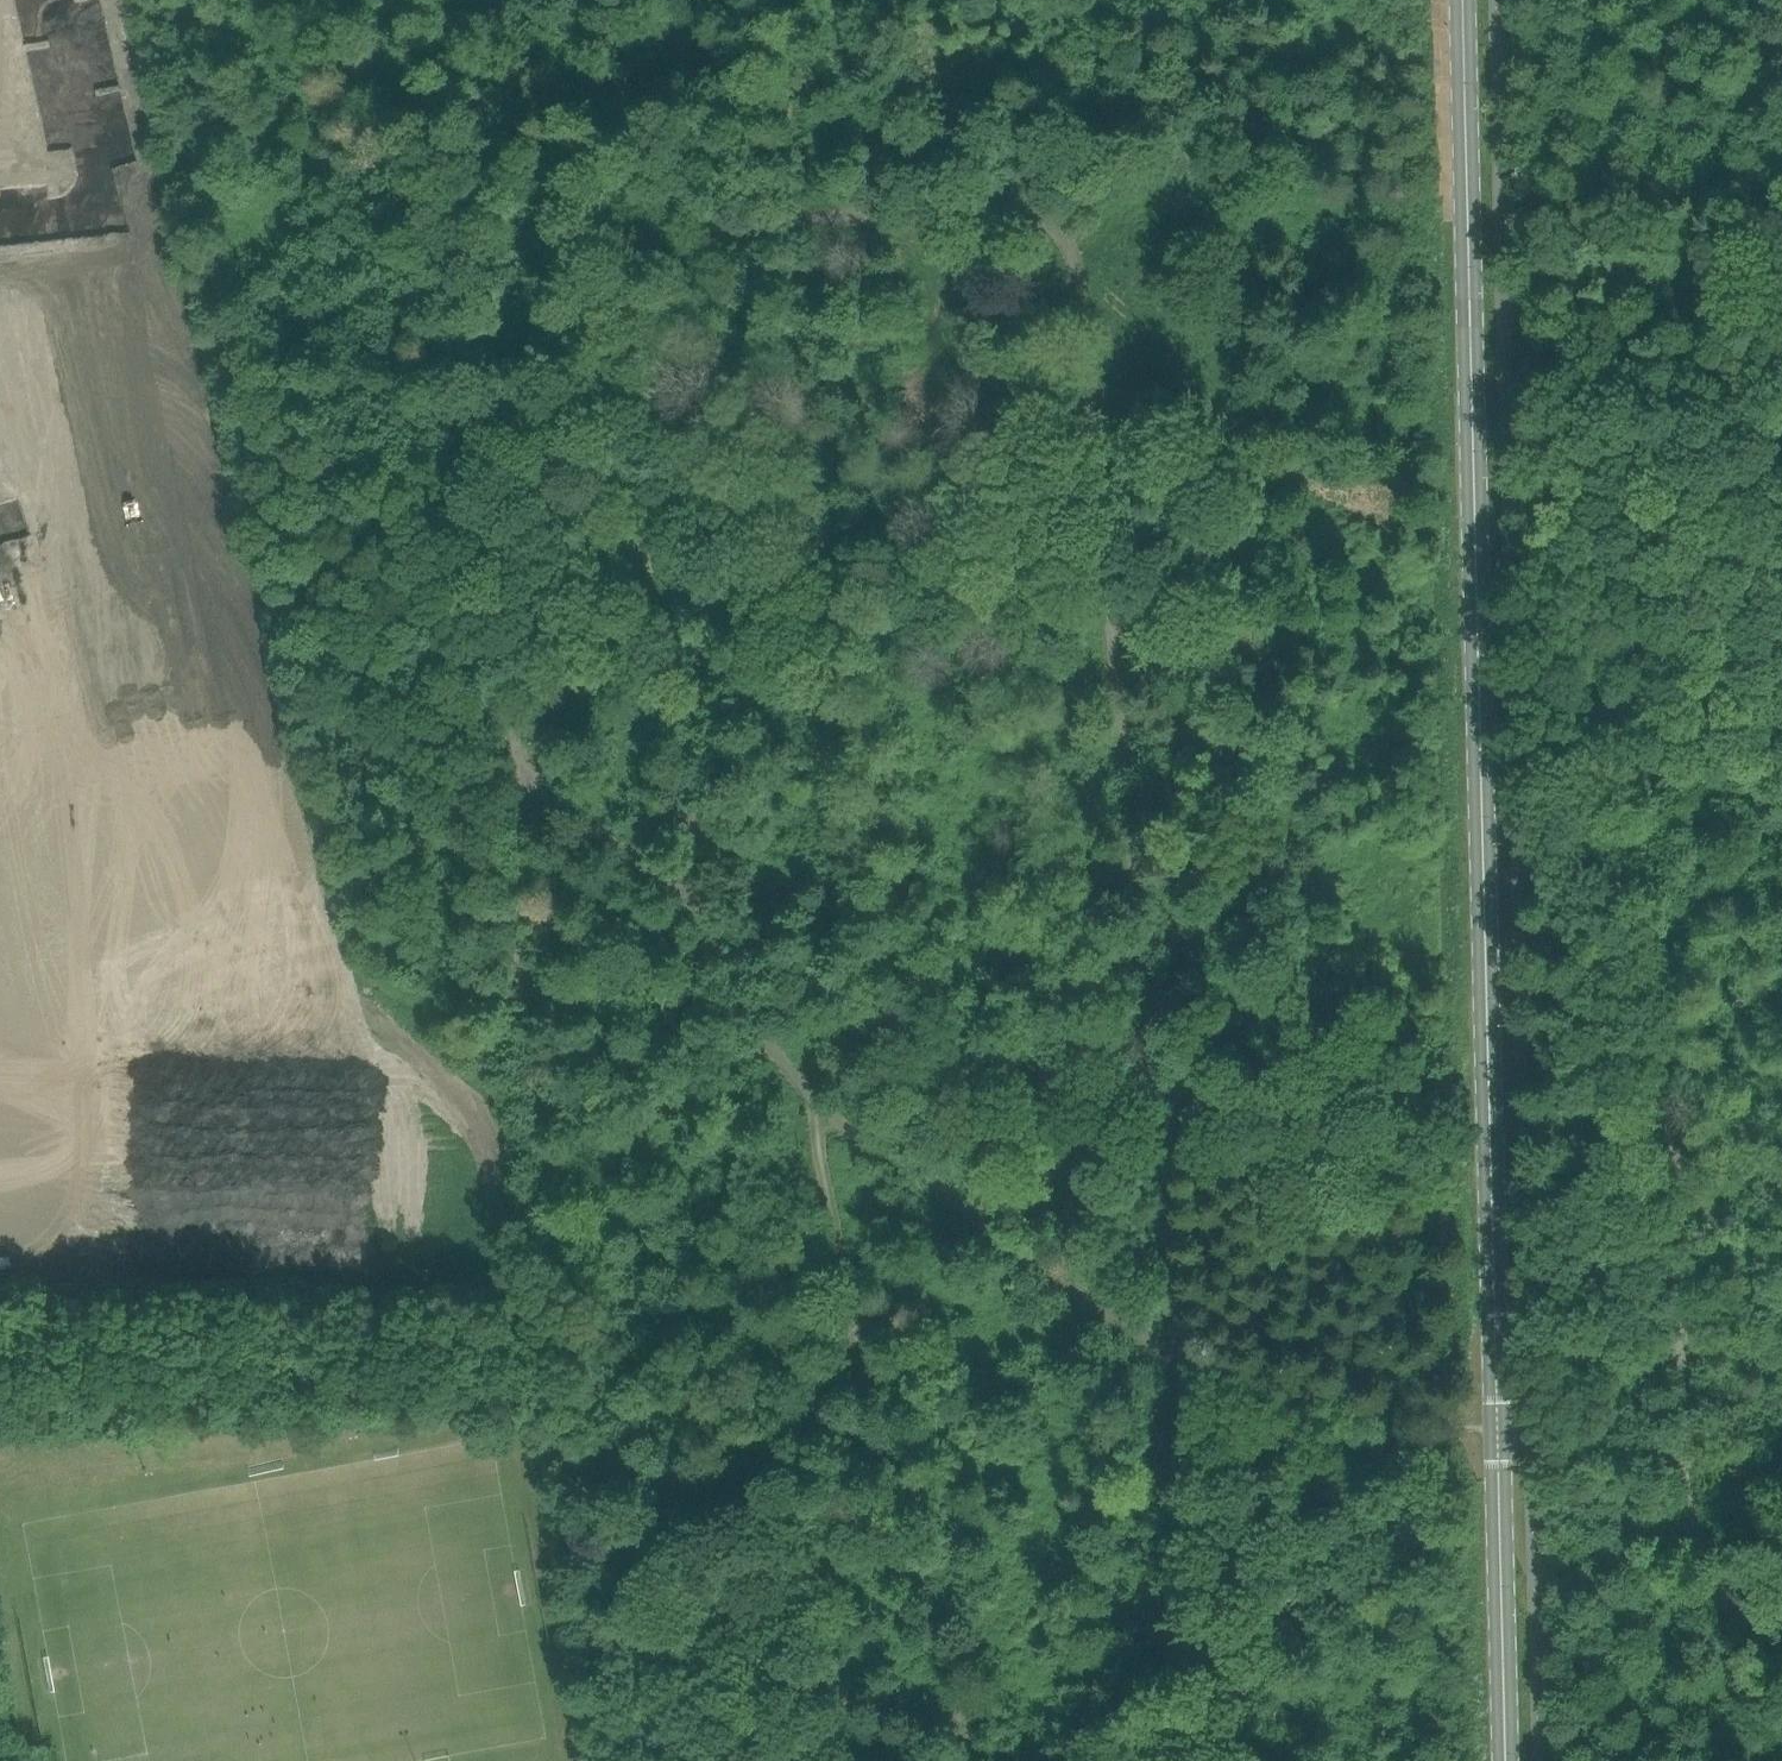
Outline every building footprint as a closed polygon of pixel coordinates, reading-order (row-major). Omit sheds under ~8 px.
[(883,1316),(896,1314),(894,1301),(881,1303),(883,1316)]
